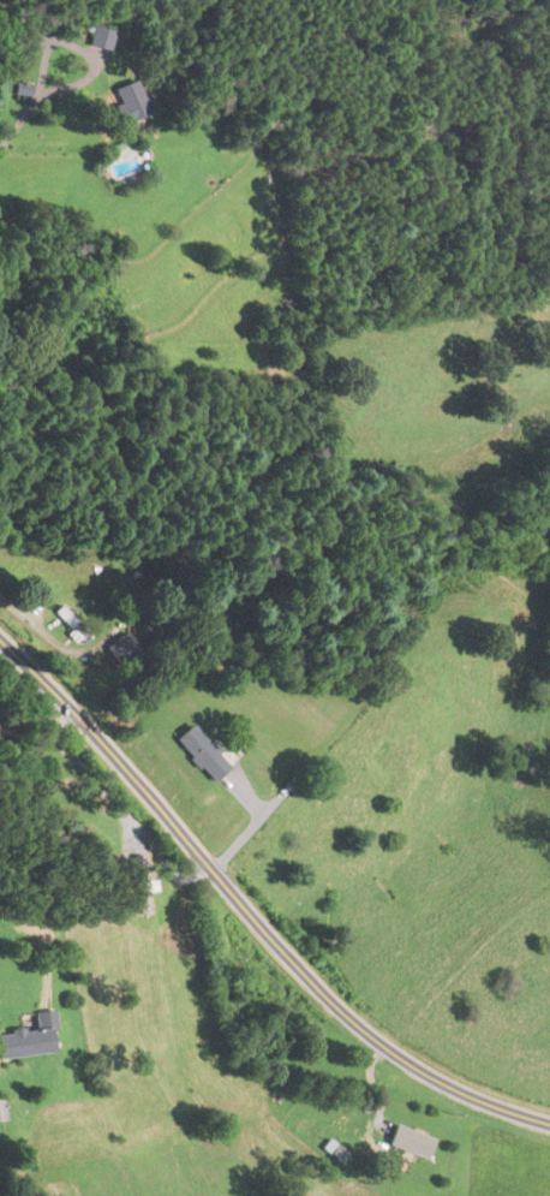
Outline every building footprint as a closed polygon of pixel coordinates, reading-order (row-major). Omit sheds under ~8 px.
[(109,50),(113,30),(92,26),(88,46),(109,50)] [(123,124),(150,113),(136,79),(109,90),(123,124)] [(120,664),(138,649),(125,633),(107,649),(120,664)] [(211,782),(229,766),(191,724),(173,741),(211,782)] [(138,915),(148,915),(144,858),(134,858),(138,915)] [(51,1054),(48,1031),(55,1030),(53,1012),(32,1014),(34,1030),(0,1034),(0,1060),(51,1054)] [(425,1160),(432,1139),(393,1126),(386,1147),(425,1160)]
